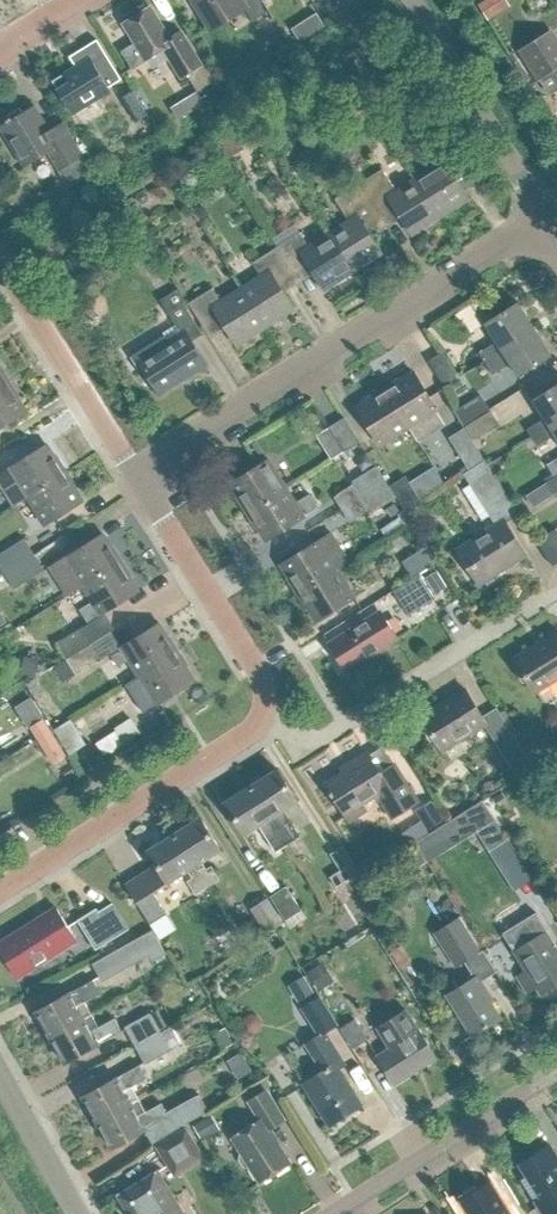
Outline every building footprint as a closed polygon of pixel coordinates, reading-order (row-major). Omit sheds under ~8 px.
[(210,26),(244,5),(253,19),(266,12),(258,0),(193,0),(210,26)] [(510,5),(507,0),(484,0),(478,3),(488,19),(510,5)] [(123,22),(136,42),(121,51),(132,67),(162,48),(179,76),(186,72),(197,90),(217,79),(206,60),(201,63),(181,30),(170,38),(150,5),(123,22)] [(546,89),(556,81),(556,38),(552,30),(519,51),(536,78),(538,77),(546,89)] [(277,41),(275,47),(279,53),(289,46),(284,37),(277,41)] [(108,86),(121,78),(97,38),(69,55),(75,65),(52,79),(73,113),(110,90),(108,86)] [(389,60),(400,54),(393,44),(383,50),(389,60)] [(122,97),(136,121),(147,114),(133,90),(122,97)] [(92,169),(66,128),(53,135),(34,104),(0,125),(0,126),(24,165),(47,150),(68,184),(92,169)] [(436,164),(416,177),(440,215),(468,197),(458,181),(474,171),(446,126),(422,141),(436,164)] [(382,167),(358,182),(379,216),(395,206),(402,217),(411,233),(440,215),(416,177),(396,189),(382,167)] [(349,219),(328,232),(352,270),(381,252),(371,236),(364,225),(379,216),(358,182),(335,197),(349,219)] [(137,193),(137,199),(142,203),(148,200),(148,193),(143,190),(137,193)] [(300,231),(276,246),(291,270),(307,261),(314,272),(324,288),(352,270),(328,232),(308,244),(300,231)] [(261,274),(241,287),(265,325),(293,307),(283,292),(276,280),(291,270),(276,246),(252,261),(261,274)] [(212,286),(188,302),(211,337),(227,327),(237,343),(265,325),(241,287),(221,300),(212,286)] [(177,326),(130,356),(139,371),(144,368),(159,392),(205,363),(190,338),(201,331),(183,301),(184,300),(177,288),(160,299),(167,311),(177,326)] [(483,359),(534,327),(518,301),(485,322),(496,340),(478,351),(483,359)] [(551,353),(534,327),(483,359),(492,374),(510,363),(517,374),(551,353)] [(444,384),(457,376),(441,351),(428,360),(444,384)] [(10,380),(1,365),(0,366),(0,387),(10,380)] [(398,377),(383,386),(408,426),(417,441),(446,423),(413,370),(399,379),(398,377)] [(0,387),(0,426),(26,410),(18,397),(20,395),(10,380),(0,387)] [(556,420),(556,383),(533,399),(544,417),(527,428),(532,436),(556,420)] [(408,426),(383,386),(368,395),(370,397),(356,405),(380,444),(408,426)] [(463,423),(488,407),(480,393),(455,409),(463,423)] [(473,438),(498,422),(490,409),(465,425),(473,438)] [(343,450),(359,440),(344,416),(329,426),(343,450)] [(556,438),(556,420),(532,436),(537,444),(554,433),(556,438)] [(329,426),(316,433),(331,458),(343,450),(329,426)] [(448,436),(466,465),(468,468),(484,458),(464,426),(448,436)] [(47,443),(9,467),(0,473),(0,482),(13,503),(66,470),(57,455),(55,456),(47,443)] [(360,456),(358,463),(362,470),(373,463),(366,452),(360,456)] [(246,512),(286,486),(268,458),(230,482),(238,495),(236,497),(246,512)] [(489,514),(496,523),(457,548),(478,583),(525,553),(504,520),(518,512),(484,459),(463,473),(469,483),(463,487),(482,518),(489,514)] [(361,496),(386,480),(376,465),(351,480),(361,496)] [(27,496),(44,523),(82,499),(74,486),(76,485),(66,470),(13,503),(14,504),(27,496)] [(404,509),(420,499),(405,474),(389,484),(404,509)] [(546,481),(553,493),(556,490),(556,474),(546,481)] [(395,496),(386,480),(361,496),(371,511),(395,496)] [(286,486),(246,512),(255,526),(257,525),(265,539),(318,506),(310,492),(295,501),(286,486)] [(556,561),(556,530),(555,527),(536,539),(552,564),(556,561)] [(331,531),(281,563),(289,577),(287,578),(296,593),(336,567),(348,560),(331,531)] [(67,595),(83,585),(123,559),(113,544),(111,546),(103,532),(49,566),(67,595)] [(4,572),(34,553),(24,537),(0,552),(0,566),(4,572)] [(411,576),(435,561),(426,545),(401,560),(411,576)] [(34,553),(4,572),(14,588),(44,568),(34,553)] [(123,559),(83,585),(91,599),(78,607),(87,621),(100,613),(138,589),(130,576),(132,574),(123,559)] [(316,620),(354,596),(336,567),(296,593),(306,607),(308,606),(316,620)] [(408,614),(434,597),(419,573),(393,589),(408,614)] [(344,668),(394,636),(379,611),(328,643),(344,668)] [(167,635),(159,622),(121,646),(122,648),(113,654),(120,664),(129,659),(139,674),(179,649),(169,634),(167,635)] [(66,657),(90,642),(81,626),(56,641),(66,657)] [(556,677),(556,629),(513,657),(535,691),(556,677)] [(100,658),(90,642),(66,657),(76,673),(100,658)] [(156,702),(194,679),(186,665),(188,664),(179,649),(139,674),(156,702)] [(24,655),(20,673),(33,676),(38,658),(24,655)] [(442,749),(486,722),(464,687),(420,715),(442,749)] [(32,722),(39,734),(51,727),(44,715),(32,722)] [(69,752),(85,743),(70,718),(54,728),(69,752)] [(59,739),(51,727),(39,734),(47,747),(59,739)] [(115,730),(95,742),(103,755),(123,742),(115,730)] [(512,767),(528,757),(513,733),(497,743),(512,767)] [(361,802),(377,792),(392,816),(418,799),(396,766),(382,776),(365,749),(349,760),(352,765),(326,782),(349,819),(366,809),(361,802)] [(251,784),(287,843),(300,835),(282,808),(297,799),(277,768),(251,784)] [(287,843),(251,784),(224,801),(244,832),(258,823),(275,850),(287,843)] [(174,832),(207,885),(219,878),(211,864),(206,868),(201,860),(220,847),(200,816),(174,832)] [(488,850),(506,839),(493,819),(476,830),(488,850)] [(414,840),(426,860),(445,848),(433,828),(414,840)] [(148,849),(157,864),(125,885),(150,924),(166,914),(152,891),(167,881),(187,868),(192,876),(187,880),(195,893),(207,885),(174,832),(148,849)] [(337,887),(360,873),(342,845),(330,852),(340,869),(330,875),(337,887)] [(404,882),(403,890),(407,896),(421,893),(423,886),(418,879),(411,878),(404,882)] [(285,919),(301,909),(286,884),(270,895),(285,919)] [(266,932),(282,921),(266,897),(250,907),(266,932)] [(78,919),(96,947),(127,927),(112,901),(98,910),(96,907),(78,919)] [(76,937),(56,907),(0,942),(0,950),(16,975),(76,937)] [(502,931),(514,950),(526,969),(517,975),(527,991),(536,985),(540,991),(556,981),(556,950),(556,948),(556,947),(556,945),(547,929),(535,911),(502,931)] [(433,931),(455,966),(481,950),(458,915),(433,931)] [(153,928),(92,962),(102,980),(148,953),(152,959),(166,952),(153,928)] [(401,944),(391,950),(401,966),(411,960),(401,944)] [(320,964),(308,971),(319,989),(331,981),(320,964)] [(303,974),(292,980),(302,997),(313,990),(303,974)] [(472,1034),(500,1017),(485,993),(488,991),(477,974),(446,993),(472,1034)] [(50,1035),(91,1012),(84,1000),(100,991),(93,978),(36,1010),(50,1035)] [(306,1042),(316,1059),(322,1069),(303,1081),(329,1124),(361,1104),(338,1067),(344,1064),(325,1032),(337,1024),(320,996),(302,1006),(320,1034),(306,1042)] [(377,1026),(389,1046),(376,1054),(394,1083),(436,1057),(418,1028),(405,1008),(377,1026)] [(135,1044),(159,1030),(149,1011),(124,1025),(135,1044)] [(91,1012),(50,1035),(65,1061),(121,1029),(114,1016),(98,1025),(91,1012)] [(244,1018),(243,1025),(247,1031),(254,1032),(260,1028),(261,1021),(257,1015),(250,1014),(244,1018)] [(353,1047),(367,1038),(354,1017),(340,1026),(353,1047)] [(170,1048),(159,1030),(135,1044),(145,1062),(170,1048)] [(97,1120),(138,1097),(131,1084),(147,1076),(140,1063),(83,1094),(97,1120)] [(250,1165),(260,1180),(289,1162),(269,1129),(284,1119),(265,1089),(248,1099),(260,1118),(232,1136),(241,1151),(239,1152),(238,1157),(243,1165),(248,1166),(250,1165)] [(163,1134),(204,1111),(195,1094),(166,1110),(161,1101),(145,1110),(138,1097),(97,1120),(112,1146),(156,1121),(163,1134)] [(204,1156),(199,1148),(186,1127),(157,1145),(174,1174),(204,1156)] [(519,1162),(526,1174),(521,1177),(538,1205),(527,1211),(529,1213),(556,1213),(556,1156),(549,1143),(519,1162)] [(157,1170),(118,1193),(131,1213),(184,1213),(157,1170)] [(459,1200),(468,1213),(511,1213),(490,1181),(459,1200)]
